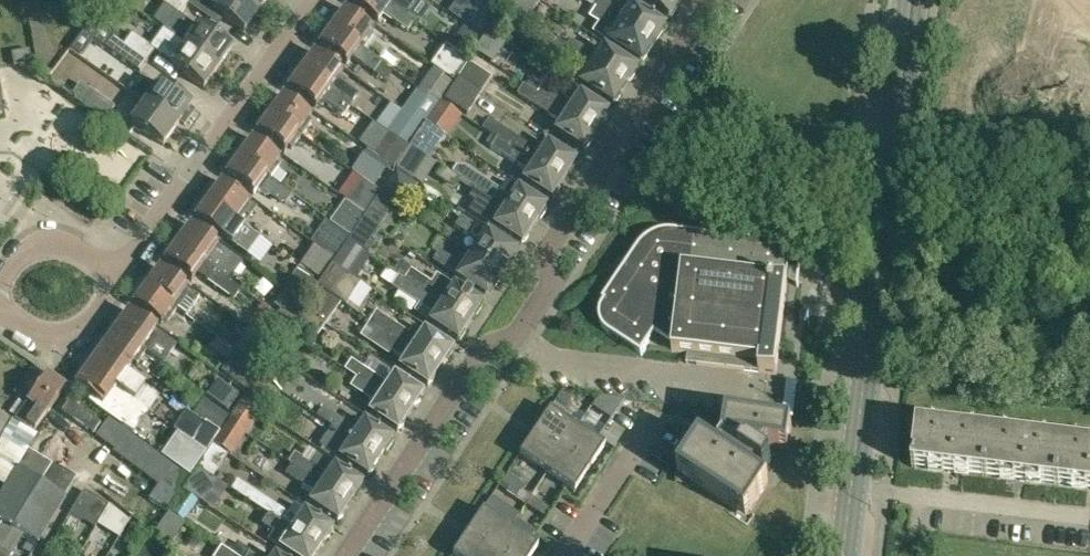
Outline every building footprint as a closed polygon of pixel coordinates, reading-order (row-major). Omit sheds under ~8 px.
[(122,0),(100,0),(97,5),(112,16),(123,1),(122,0)] [(216,68),(230,48),(204,29),(181,12),(187,3),(183,0),(160,0),(164,3),(175,11),(162,28),(175,38),(184,45),(216,68)] [(202,13),(208,5),(209,3),(206,0),(183,0),(187,3),(202,13)] [(257,11),(242,0),(217,0),(212,6),(212,7),(215,10),(225,17),(243,30),(257,11)] [(257,11),(265,0),(242,0),(257,11)] [(386,16),(407,31),(414,20),(395,5),(388,0),(351,0),(378,20),(381,16),(385,18),(386,16)] [(478,0),(476,0),(461,21),(482,35),(497,13),(478,0)] [(497,13),(505,0),(478,0),(497,13)] [(539,1),(538,0),(507,0),(503,7),(526,22),(539,1)] [(597,8),(653,43),(657,37),(660,37),(664,31),(663,28),(665,25),(633,5),(627,14),(605,0),(599,0),(595,6),(597,8)] [(681,0),(642,0),(670,18),(671,17),(673,18),(678,10),(676,9),(681,1),(681,0)] [(653,43),(597,8),(595,6),(588,17),(597,23),(593,30),(595,31),(641,61),(643,59),(646,59),(651,52),(649,49),(653,43)] [(338,18),(333,25),(364,48),(374,34),(370,31),(373,27),(346,7),(343,10),(341,11),(337,16),(338,18)] [(363,49),(364,48),(333,25),(328,32),(327,31),(321,39),(322,40),(320,43),(348,63),(351,58),(355,61),(355,60),(373,73),(381,62),(363,49)] [(464,26),(451,44),(465,54),(478,36),(464,26)] [(216,68),(184,45),(175,38),(162,28),(155,38),(163,45),(156,53),(171,64),(170,64),(202,87),(216,68)] [(128,31),(120,42),(147,61),(154,51),(155,50),(149,46),(128,31)] [(622,92),(625,87),(565,47),(564,48),(542,34),(536,43),(583,74),(578,81),(582,83),(614,103),(615,101),(618,101),(623,95),(622,92)] [(147,61),(120,42),(111,35),(104,46),(136,69),(139,72),(147,61)] [(629,80),(632,80),(636,75),(634,72),(636,69),(605,48),(600,56),(579,43),(578,45),(570,39),(565,47),(625,87),(629,80)] [(431,65),(434,67),(452,80),(468,59),(446,43),(431,65)] [(28,64),(32,63),(29,50),(11,53),(13,65),(14,66),(28,64)] [(302,68),(333,91),(351,104),(358,94),(344,84),(345,82),(338,76),(343,70),(315,50),(313,53),(310,53),(306,59),(307,61),(302,68)] [(468,62),(458,76),(481,91),(491,76),(468,62)] [(452,80),(434,67),(419,87),(439,102),(453,81),(452,80)] [(295,75),(291,80),(292,83),(289,86),(317,106),(320,101),(324,103),(325,102),(343,115),(351,104),(333,91),(302,68),(297,75),(295,75)] [(481,91),(458,76),(444,99),(467,114),(481,91)] [(72,93),(107,118),(114,107),(85,86),(80,82),(72,93)] [(158,82),(144,102),(175,125),(189,105),(158,82)] [(601,123),(603,124),(609,116),(607,115),(608,112),(580,93),(573,103),(542,82),(536,92),(549,100),(596,131),(601,123)] [(591,139),(596,131),(549,100),(536,92),(524,84),(518,93),(562,122),(556,131),(584,149),(585,148),(587,149),(593,140),(591,139)] [(403,109),(424,124),(439,102),(419,87),(403,109)] [(275,105),(271,112),(302,134),(311,121),(308,118),(311,114),(283,94),(281,97),(279,97),(275,103),(275,105)] [(160,145),(175,125),(144,102),(140,99),(131,111),(135,114),(129,123),(160,145)] [(441,100),(426,123),(447,137),(462,114),(441,100)] [(424,124),(403,109),(388,130),(409,145),(424,124)] [(263,119),(260,124),(260,127),(258,130),(285,149),(286,148),(290,151),(302,134),(271,112),(266,119),(263,119)] [(482,127),(497,137),(516,150),(563,181),(569,172),(572,172),(575,167),(574,165),(576,161),(548,143),(541,152),(488,118),(482,127)] [(411,145),(432,159),(447,137),(426,123),(411,145)] [(385,129),(369,150),(391,166),(406,144),(385,129)] [(244,149),(239,155),(270,178),(280,164),(277,162),(280,157),(252,137),(250,141),(248,141),(244,146),(244,149)] [(563,181),(516,150),(497,137),(490,146),(529,171),(523,181),(552,199),(553,197),(556,196),(559,191),(558,189),(563,181)] [(433,160),(432,159),(411,145),(397,167),(419,182),(433,160)] [(235,162),(232,162),(228,168),(229,170),(227,173),(254,193),(257,189),(264,193),(269,191),(286,202),(292,193),(270,178),(239,155),(235,162)] [(501,190),(494,185),(465,166),(456,165),(452,172),(475,187),(534,226),(540,217),(543,217),(546,212),(544,209),(546,207),(507,181),(501,190)] [(416,185),(396,172),(383,192),(397,202),(406,189),(411,192),(416,185)] [(362,179),(347,201),(365,215),(380,192),(362,179)] [(213,192),(209,198),(240,220),(245,213),(250,216),(257,207),(248,201),(249,200),(221,180),(219,184),(217,184),(213,189),(213,192)] [(529,234),(534,226),(475,187),(469,196),(482,203),(501,216),(494,226),(522,244),(523,242),(526,242),(530,236),(529,234)] [(405,212),(379,196),(365,217),(396,239),(402,231),(396,226),(405,212)] [(201,205),(197,211),(198,213),(196,216),(248,253),(261,235),(240,220),(209,198),(204,205),(201,205)] [(344,200),(329,222),(350,237),(362,219),(365,215),(347,201),(344,200)] [(473,254),(504,275),(514,261),(510,259),(516,251),(462,215),(456,225),(481,241),(473,254)] [(362,219),(350,237),(347,241),(367,254),(375,242),(379,245),(386,235),(362,219)] [(335,260),(347,241),(350,237),(329,222),(325,220),(309,242),(313,244),(335,260)] [(183,234),(178,241),(209,264),(229,279),(243,262),(218,244),(218,243),(191,223),(189,226),(186,227),(182,232),(183,234)] [(687,354),(686,363),(776,374),(791,246),(672,232),(662,233),(652,236),(645,241),(638,248),(603,302),(605,303),(603,307),(601,323),(611,335),(641,355),(655,334),(673,346),(672,352),(687,354)] [(229,279),(209,264),(178,241),(173,248),(171,248),(167,253),(167,256),(165,259),(193,279),(196,274),(200,277),(200,276),(233,300),(242,288),(229,279)] [(347,241),(335,260),(332,265),(355,280),(371,257),(367,254),(347,241)] [(322,279),(332,265),(335,260),(313,244),(301,262),(311,270),(310,271),(322,279)] [(496,288),(504,275),(473,254),(465,266),(440,250),(439,251),(433,247),(427,255),(434,260),(487,295),(493,286),(496,288)] [(332,265),(322,279),(316,288),(340,302),(345,305),(360,283),(355,280),(332,265)] [(151,278),(147,284),(178,307),(184,299),(186,301),(193,291),(187,286),(159,267),(157,270),(155,270),(151,276),(151,278)] [(307,302),(316,288),(322,279),(310,271),(309,274),(299,267),(285,286),(307,302)] [(438,273),(432,283),(411,269),(405,278),(470,322),(476,313),(481,310),(482,305),(483,302),(438,273)] [(470,322),(405,278),(400,275),(393,286),(417,301),(417,300),(420,302),(415,310),(431,320),(430,321),(458,340),(460,338),(462,340),(468,331),(465,329),(470,322)] [(178,307),(147,284),(142,291),(139,292),(136,297),(136,299),(134,302),(161,322),(165,318),(168,320),(178,307)] [(293,323),(303,308),(307,302),(285,286),(271,307),(293,323)] [(307,302),(303,308),(326,324),(340,302),(316,288),(307,302)] [(286,334),(289,329),(291,326),(265,306),(250,327),(277,347),(286,334)] [(303,308),(293,323),(291,326),(289,329),(311,345),(326,324),(303,308)] [(121,321),(116,328),(146,351),(163,363),(177,344),(129,310),(126,313),(124,313),(120,318),(121,321)] [(371,320),(394,336),(441,367),(453,348),(425,330),(419,339),(377,311),(371,320)] [(146,351),(116,328),(111,334),(109,334),(105,340),(105,342),(103,345),(131,365),(134,361),(138,363),(146,351)] [(286,334),(277,347),(273,354),(297,369),(302,361),(294,355),(301,344),(286,334)] [(428,385),(441,367),(394,336),(388,345),(407,357),(401,367),(428,385)] [(259,337),(247,356),(261,366),(274,347),(259,337)] [(147,389),(129,376),(125,373),(128,369),(101,349),(98,352),(96,352),(92,358),(93,360),(88,367),(137,402),(147,389)] [(261,367),(235,349),(220,371),(246,388),(261,367)] [(289,381),(297,369),(273,354),(258,376),(276,388),(290,398),(298,386),(289,381)] [(364,381),(410,412),(422,394),(395,375),(389,384),(352,360),(346,369),(364,381)] [(88,401),(109,416),(137,437),(147,424),(139,418),(145,409),(137,402),(88,367),(83,373),(81,374),(77,379),(77,381),(75,384),(91,396),(88,401)] [(47,374),(26,402),(14,418),(24,424),(25,422),(35,429),(65,387),(62,385),(62,382),(56,378),(53,378),(47,374)] [(263,408),(276,388),(258,376),(245,396),(263,408)] [(398,430),(410,412),(364,381),(358,390),(376,403),(370,412),(398,430)] [(218,402),(227,409),(238,394),(229,387),(218,402)] [(562,391),(557,399),(567,405),(574,393),(562,391)] [(616,398),(605,416),(611,420),(623,402),(625,399),(616,398)] [(243,399),(232,415),(227,422),(245,434),(261,411),(243,399)] [(69,400),(61,412),(93,435),(101,423),(69,400)] [(221,432),(227,422),(232,415),(211,400),(199,417),(201,419),(221,432)] [(317,415),(333,426),(380,457),(392,439),(364,421),(358,430),(323,406),(317,415)] [(535,431),(563,450),(577,426),(551,409),(535,431)] [(3,486),(16,465),(26,449),(36,432),(0,411),(0,484),(3,486)] [(151,448),(137,437),(109,416),(95,435),(114,448),(112,451),(159,486),(175,467),(167,461),(151,448)] [(768,450),(788,452),(792,427),(726,417),(722,442),(717,450),(700,439),(682,467),(677,473),(691,482),(733,510),(745,518),(768,483),(749,471),(752,467),(764,475),(771,464),(763,458),(768,450)] [(227,422),(221,432),(216,439),(213,443),(231,456),(245,434),(227,422)] [(218,433),(205,424),(204,425),(191,443),(190,444),(204,454),(218,433)] [(913,466),(985,475),(990,432),(918,424),(913,466)] [(367,476),(380,457),(333,426),(321,445),(340,457),(367,476)] [(605,445),(577,426),(563,450),(590,468),(605,445)] [(548,472),(563,450),(535,431),(520,454),(548,472)] [(1063,441),(990,432),(985,475),(1058,484),(1063,441)] [(190,444),(191,443),(192,443),(184,437),(167,461),(175,467),(189,477),(204,454),(190,444)] [(1089,488),(1089,445),(1063,441),(1058,484),(1089,488)] [(1,547),(14,526),(42,481),(52,464),(40,457),(26,449),(16,465),(3,486),(0,492),(0,518),(3,520),(0,525),(0,549),(1,547)] [(575,490),(590,468),(563,450),(548,472),(575,490)] [(296,453),(290,463),(293,465),(350,502),(356,494),(361,491),(361,485),(362,483),(335,465),(317,454),(311,463),(302,457),(296,453)] [(0,549),(0,555),(10,555),(11,554),(25,533),(38,541),(66,496),(65,495),(75,478),(52,464),(42,481),(14,526),(1,547),(0,549)] [(345,511),(350,502),(293,465),(287,473),(316,493),(310,502),(338,521),(340,519),(345,516),(345,511)] [(197,500),(212,478),(199,469),(184,491),(197,500)] [(516,497),(522,488),(513,482),(507,491),(516,497)] [(249,487),(243,497),(268,513),(274,516),(321,547),(327,538),(330,538),(333,533),(332,530),(333,528),(305,510),(294,503),(288,512),(280,507),(249,487)] [(532,495),(522,488),(516,497),(526,504),(532,495)] [(97,525),(99,526),(110,507),(108,505),(83,490),(71,509),(73,514),(95,528),(97,525)] [(197,500),(184,491),(170,512),(183,521),(197,500)] [(536,510),(542,501),(532,495),(526,504),(536,510)] [(542,501),(536,510),(546,517),(552,508),(542,501)] [(110,507),(99,526),(118,538),(128,521),(110,507)] [(496,550),(511,527),(484,509),(469,532),(496,550)] [(261,524),(272,531),(268,539),(281,547),(294,555),(315,555),(321,547),(274,516),(268,513),(261,524)] [(505,555),(531,555),(538,545),(530,540),(535,531),(516,519),(511,527),(496,550),(505,555)] [(455,555),(492,555),(496,550),(469,532),(453,555),(455,555)] [(28,538),(21,549),(31,555),(38,544),(28,538)] [(147,542),(139,555),(165,555),(167,553),(147,542)] [(231,552),(225,548),(221,546),(214,555),(237,555),(231,552)]
